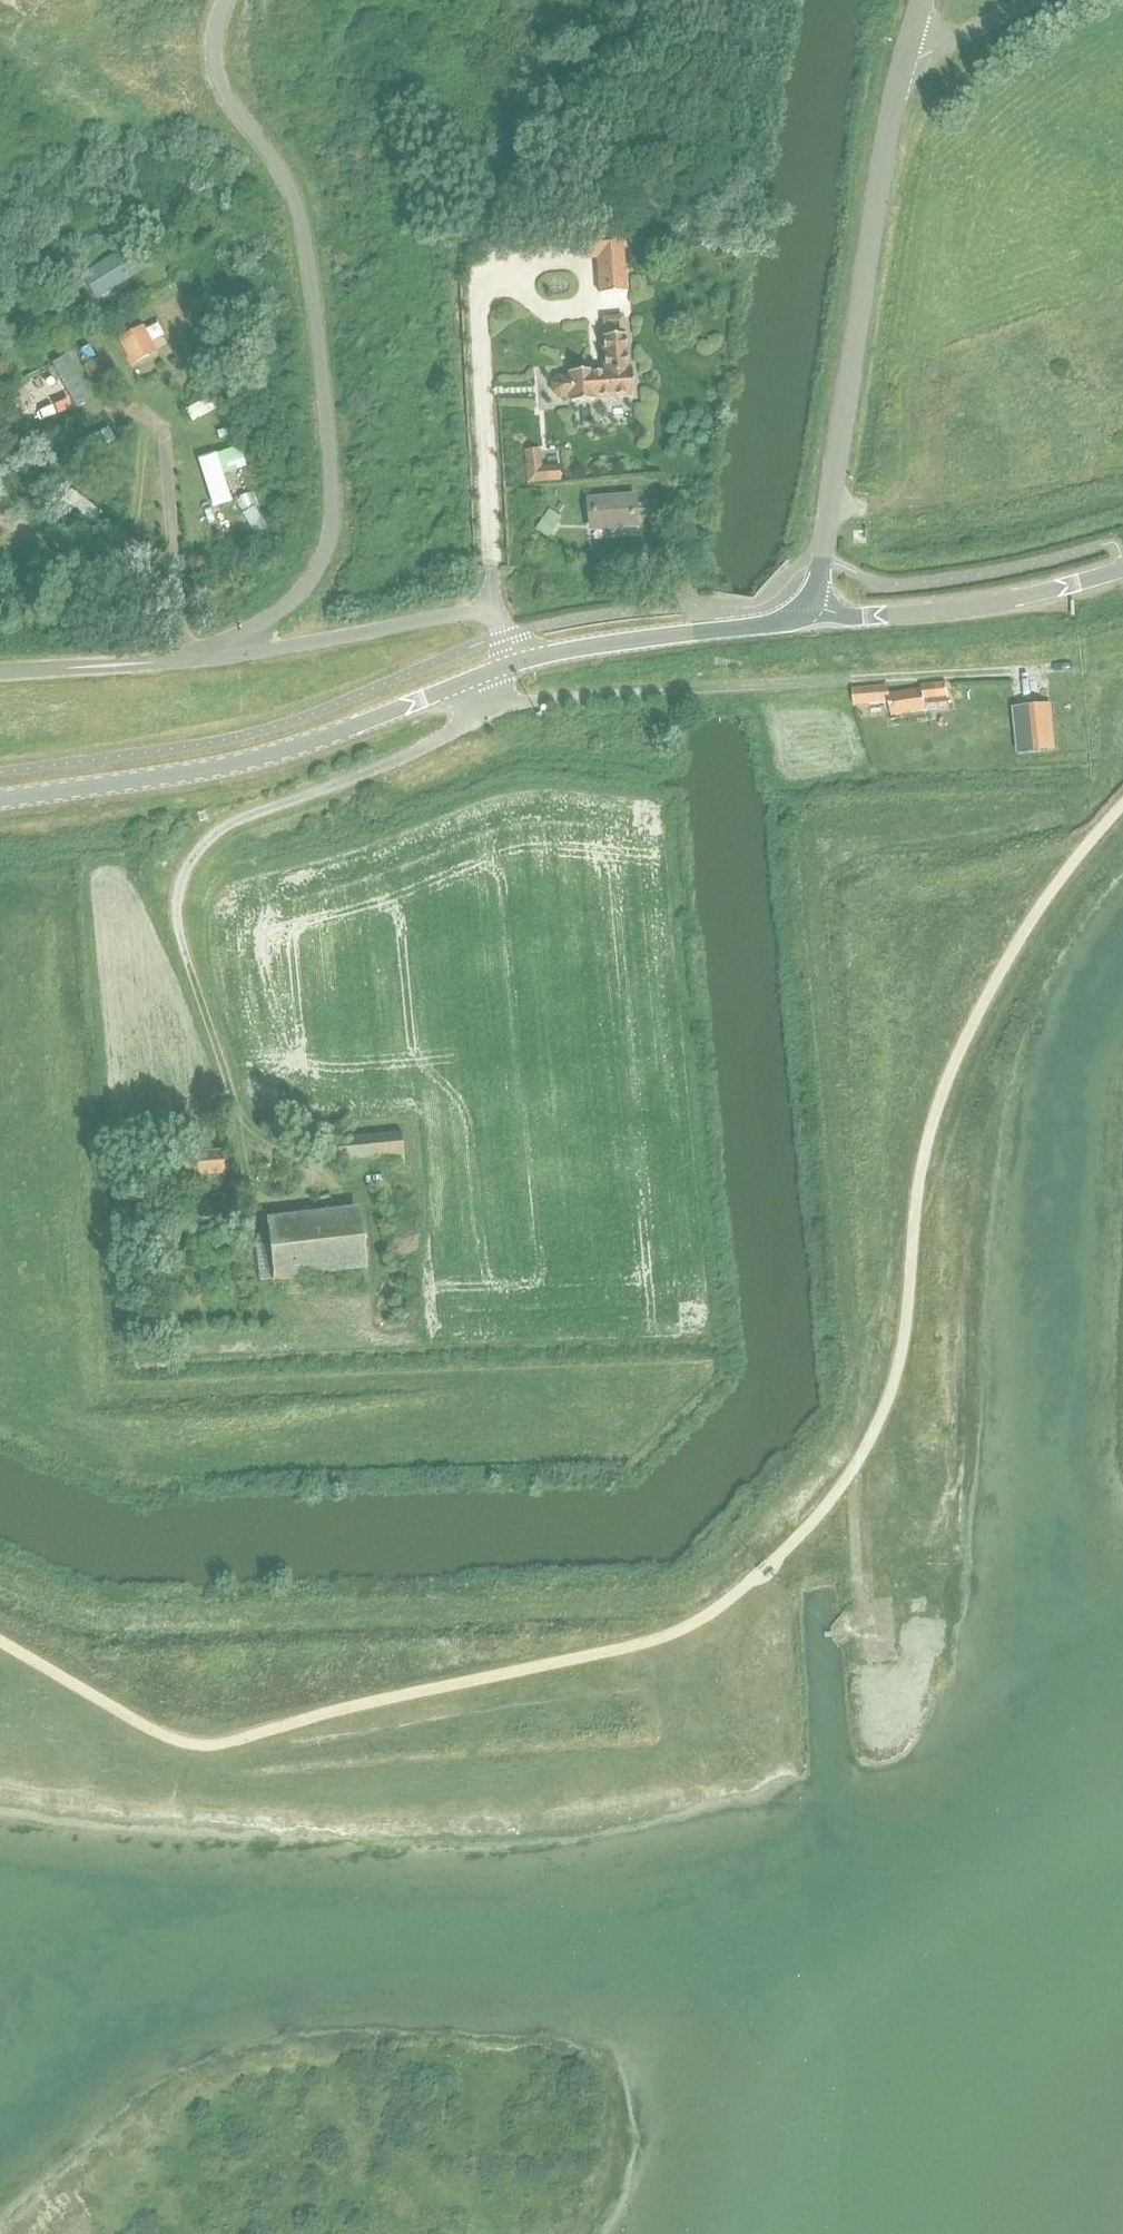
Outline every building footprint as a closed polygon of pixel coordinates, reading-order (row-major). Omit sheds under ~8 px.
[(613,213),(600,215),(602,226),(614,224),(613,213)] [(599,221),(582,223),(584,233),(600,231),(599,221)] [(569,222),(560,223),(560,225),(561,237),(572,236),(571,222),(569,222)] [(598,294),(625,292),(621,231),(594,233),(598,294)] [(84,272),(98,295),(148,266),(133,242),(84,272)] [(145,325),(121,338),(134,362),(158,348),(145,325)] [(631,369),(627,369),(624,334),(602,336),(604,371),(591,372),(591,370),(568,372),(569,377),(557,378),(552,384),(552,392),(558,398),(570,397),(571,402),(593,400),(593,399),(632,396),(631,369)] [(85,364),(97,385),(115,375),(103,354),(85,364)] [(539,450),(522,451),(525,484),(558,481),(557,465),(541,467),(539,450)] [(244,495),(235,500),(242,513),(241,514),(243,517),(248,525),(260,518),(253,506),(255,505),(249,492),(244,495)] [(632,499),(589,503),(591,526),(634,523),(632,499)] [(548,510),(534,529),(546,538),(560,519),(548,510)] [(889,703),(891,716),(926,711),(925,700),(947,697),(945,683),(922,686),(922,690),(890,694),(889,692),(882,693),(881,687),(852,689),(853,705),(889,703)] [(1033,706),(1013,707),(1014,713),(1017,754),(1054,751),(1050,704),(1033,706)] [(393,1167),(406,1166),(403,1134),(326,1141),(328,1163),(392,1157),(393,1167)] [(187,1178),(226,1174),(224,1153),(185,1156),(187,1178)] [(295,1216),(268,1219),(274,1281),(302,1278),(295,1216)] [(212,1223),(198,1225),(199,1232),(213,1230),(212,1223)]
